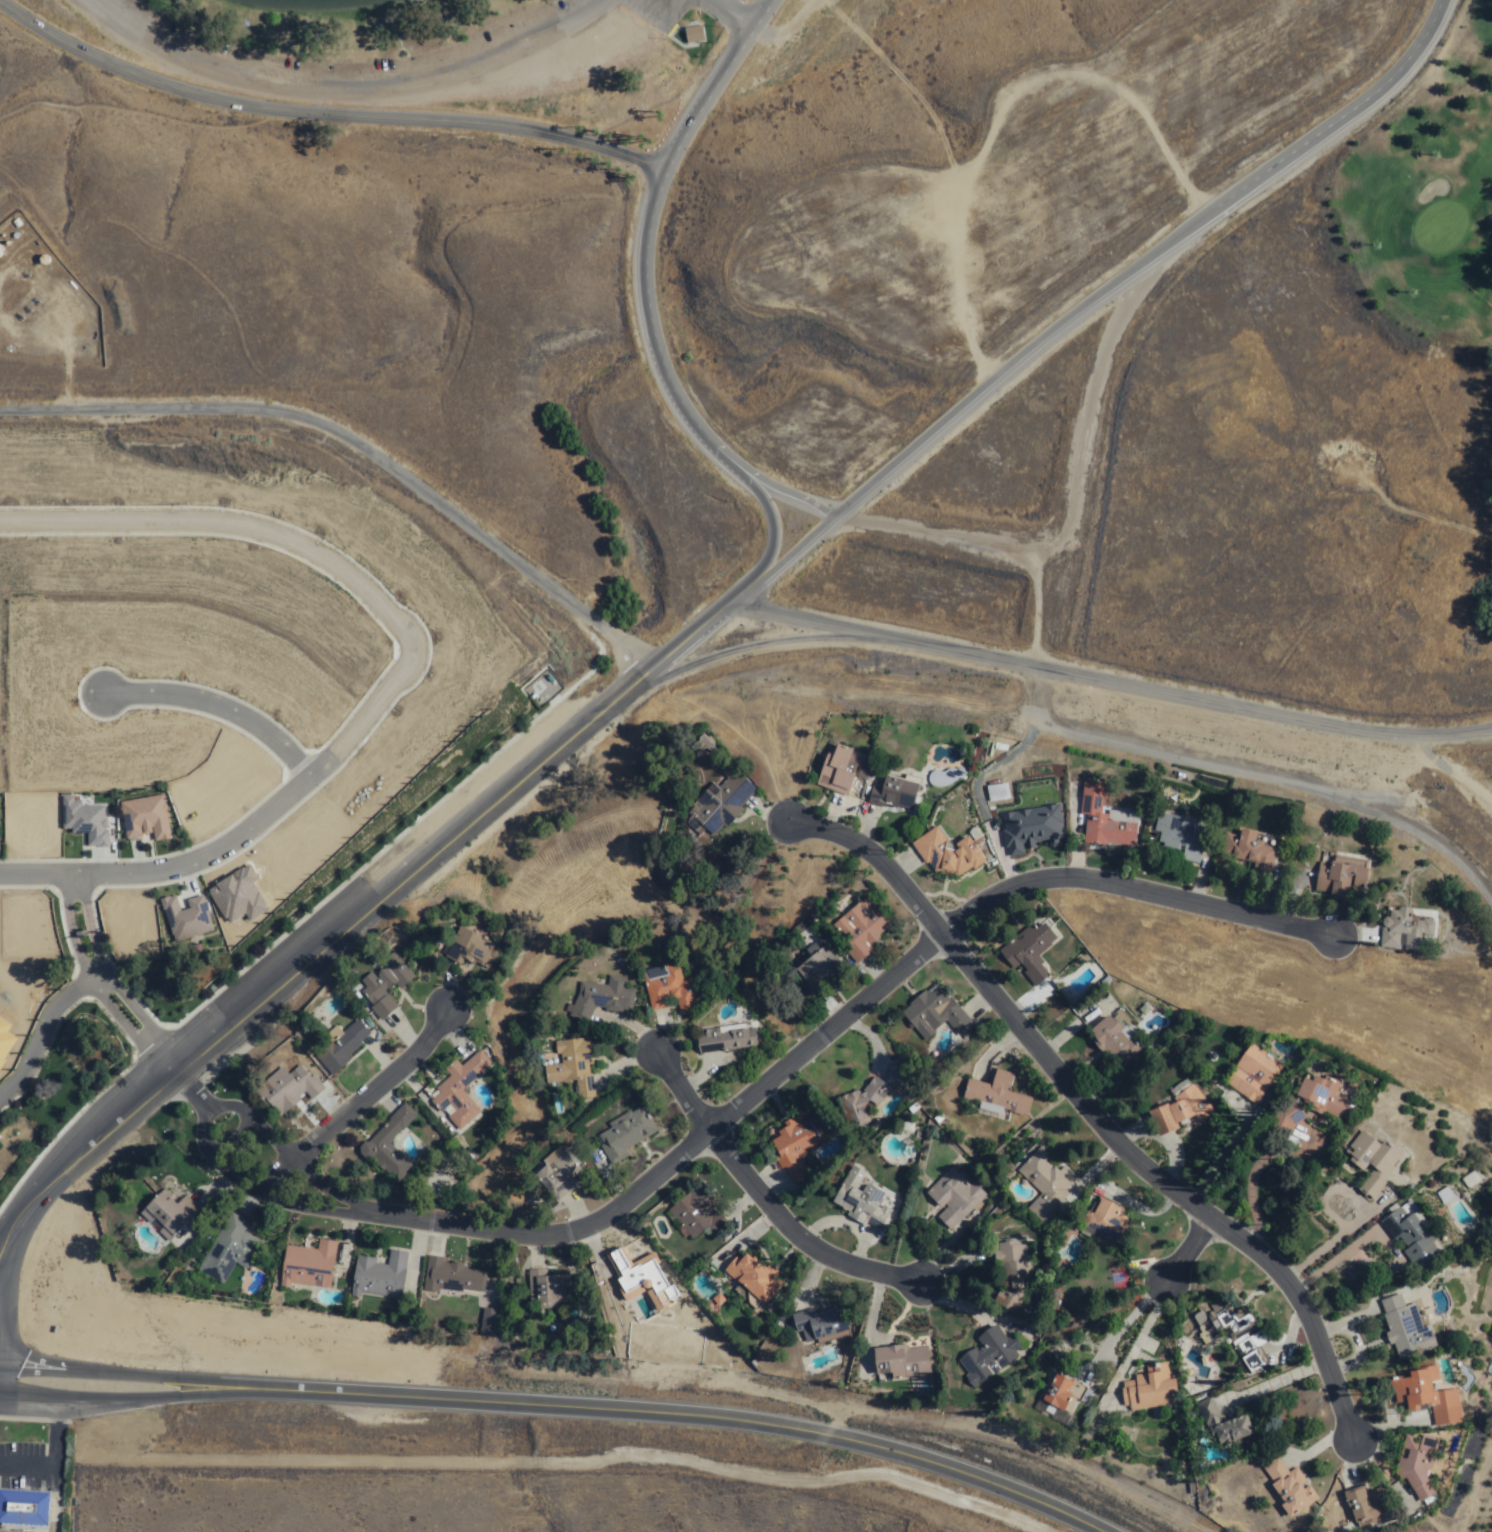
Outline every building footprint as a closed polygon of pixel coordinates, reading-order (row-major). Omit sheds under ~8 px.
[(685,44),(702,41),(700,25),(682,28),(685,44)] [(851,754),(863,759),(860,768),(856,767),(853,775),(844,772),(843,775),(855,780),(847,798),(819,787),(816,786),(827,755),(832,757),(836,745),(852,751),(851,754)] [(746,777),(759,790),(742,808),(745,811),(726,831),(723,828),(714,837),(709,831),(698,841),(685,826),(694,818),(691,814),(698,807),(696,805),(716,784),(721,788),(728,780),(723,774),(733,764),(739,770),(746,777)] [(964,777),(960,765),(926,777),(931,789),(964,777)] [(918,784),(911,813),(889,807),(889,809),(866,804),(870,786),(881,788),(884,776),(918,784)] [(1007,799),(1006,784),(985,785),(987,801),(1007,799)] [(1137,825),(1135,847),(1106,843),(1106,847),(1084,844),(1087,816),(1080,815),(1084,785),(1104,787),(1101,814),(1110,816),(1109,822),(1137,825)] [(118,802),(124,839),(152,835),(153,842),(169,839),(162,795),(118,802)] [(105,847),(105,805),(72,804),(72,796),(60,796),(60,829),(70,829),(70,833),(86,834),(85,847),(105,847)] [(999,813),(1005,857),(1023,855),(1022,849),(1034,848),(1033,843),(1047,841),(1047,849),(1062,847),(1057,806),(999,813)] [(1208,833),(1200,864),(1182,860),(1185,850),(1158,843),(1160,835),(1157,834),(1162,814),(1199,823),(1197,830),(1208,833)] [(944,852),(957,853),(959,852),(955,847),(967,839),(985,864),(973,872),(971,870),(957,879),(953,874),(951,873),(944,877),(940,871),(934,875),(927,864),(924,865),(911,846),(936,828),(950,847),(944,852)] [(1257,835),(1256,841),(1264,843),(1263,847),(1277,851),(1271,875),(1255,871),(1257,864),(1234,858),(1234,856),(1221,853),(1226,834),(1240,837),(1242,831),(1257,835)] [(1368,862),(1367,871),(1368,871),(1365,890),(1349,887),(1347,900),(1331,897),(1331,894),(1315,891),(1320,862),(1321,863),(1323,852),(1336,854),(1336,857),(1368,862)] [(185,900),(188,909),(179,911),(175,895),(160,899),(171,942),(212,932),(203,895),(185,900)] [(869,898),(892,926),(881,936),(883,939),(871,950),(873,953),(859,966),(844,950),(848,946),(834,929),(839,924),(857,908),(869,898)] [(1411,909),(1412,911),(1413,912),(1413,913),(1412,923),(1423,924),(1424,920),(1433,921),(1434,921),(1434,922),(1435,925),(1435,934),(1434,935),(1434,938),(1426,937),(1425,952),(1406,950),(1407,936),(1402,935),(1400,950),(1381,947),(1384,927),(1383,925),(1383,923),(1386,918),(1388,919),(1388,918),(1390,919),(1391,912),(1398,913),(1402,909),(1411,909)] [(1044,924),(1058,939),(1051,945),(1052,945),(1039,956),(1044,962),(1041,965),(1050,976),(1036,988),(1024,974),(1027,971),(1021,964),(1016,968),(1014,965),(1009,968),(998,953),(1013,943),(1011,940),(1031,925),(1035,931),(1038,929),(1044,924)] [(484,953),(478,963),(474,960),(471,965),(465,962),(462,967),(446,959),(462,929),(478,937),(478,938),(484,942),(479,951),(484,953)] [(825,944),(827,947),(828,946),(845,968),(814,992),(797,970),(812,958),(808,952),(817,946),(819,949),(825,944)] [(395,953),(401,962),(402,961),(407,968),(407,967),(416,978),(400,991),(396,986),(387,993),(399,1008),(382,1022),(369,1007),(371,1005),(362,993),(367,989),(361,983),(372,973),(378,980),(381,972),(382,972),(391,970),(392,969),(385,961),(395,953)] [(680,967),(684,982),(693,979),(696,989),(687,992),(688,997),(697,994),(700,1004),(698,1005),(693,1015),(692,1015),(682,1017),(678,1002),(674,1004),(672,999),(667,1000),(670,1009),(654,1014),(648,991),(643,975),(669,967),(670,970),(680,967)] [(628,981),(627,990),(637,992),(633,1014),(623,1012),(623,1015),(604,1011),(605,1009),(597,1008),(589,1026),(570,1018),(579,996),(582,982),(609,987),(610,978),(628,981)] [(936,985),(948,1000),(951,997),(974,1025),(960,1037),(947,1022),(935,1032),(936,1033),(925,1042),(901,1014),(910,1006),(910,1005),(936,985)] [(1108,1017),(1115,1025),(1120,1020),(1145,1050),(1120,1071),(1095,1042),(1096,1041),(1089,1033),(1108,1017)] [(359,1020),(371,1034),(361,1043),(363,1046),(348,1059),(350,1062),(332,1078),(323,1067),(324,1066),(316,1058),(331,1045),(326,1038),(338,1028),(343,1034),(359,1020)] [(748,1025),(749,1032),(757,1031),(759,1047),(700,1056),(698,1040),(707,1039),(706,1032),(718,1031),(718,1030),(748,1025)] [(592,1039),(595,1073),(590,1073),(591,1075),(594,1075),(596,1098),(579,1100),(577,1083),(548,1086),(546,1067),(563,1065),(562,1054),(558,1054),(557,1043),(561,1043),(561,1042),(592,1039)] [(1283,1071),(1274,1083),(1272,1082),(1255,1107),(1225,1085),(1251,1046),(1282,1068),(1281,1069),(1283,1071)] [(494,1066),(464,1092),(470,1099),(481,1112),(461,1130),(450,1117),(455,1112),(450,1106),(442,1113),(433,1102),(443,1093),(439,1088),(451,1078),(446,1072),(457,1061),(463,1068),(482,1052),(494,1066)] [(911,1070),(901,1091),(894,1087),(888,1095),(878,1107),(871,1101),(872,1103),(864,1105),(871,1123),(859,1128),(858,1124),(849,1128),(837,1101),(858,1092),(860,1097),(863,1095),(862,1094),(875,1077),(883,1082),(893,1061),(911,1070)] [(300,1067),(317,1087),(282,1117),(272,1105),(268,1109),(255,1092),(283,1070),(288,1077),(300,1067)] [(1015,1075),(1010,1093),(1033,1099),(1028,1117),(963,1099),(967,1081),(991,1088),(996,1069),(1015,1075)] [(1326,1078),(1342,1086),(1336,1098),(1353,1106),(1344,1124),(1328,1116),(1328,1117),(1327,1116),(1325,1119),(1305,1111),(1307,1106),(1294,1100),(1304,1082),(1311,1086),(1314,1080),(1323,1085),(1326,1078)] [(1194,1086),(1215,1112),(1197,1127),(1191,1120),(1178,1125),(1180,1130),(1157,1140),(1147,1115),(1170,1106),(1171,1108),(1178,1105),(1175,1101),(1194,1086)] [(1267,1119),(1283,1136),(1305,1116),(1289,1098),(1267,1119)] [(415,1167),(398,1186),(370,1159),(365,1159),(361,1156),(360,1149),(366,1144),(370,1144),(369,1143),(405,1104),(418,1116),(392,1145),(415,1167)] [(645,1108),(660,1132),(657,1135),(627,1152),(631,1159),(614,1168),(603,1148),(604,1148),(599,1138),(612,1131),(609,1126),(632,1113),(633,1115),(645,1108)] [(800,1115),(805,1123),(811,1120),(823,1143),(798,1158),(809,1177),(794,1185),(785,1168),(781,1171),(775,1160),(779,1158),(770,1142),(779,1137),(777,1134),(786,1129),(783,1125),(800,1115)] [(1373,1143),(1382,1148),(1384,1144),(1402,1157),(1387,1178),(1391,1181),(1373,1202),(1359,1189),(1375,1170),(1368,1166),(1369,1164),(1363,1159),(1360,1163),(1352,1156),(1355,1153),(1350,1148),(1362,1133),(1374,1142),(1373,1143)] [(559,1149),(563,1154),(566,1152),(584,1175),(575,1183),(579,1187),(559,1205),(535,1179),(548,1168),(544,1162),(559,1149)] [(1040,1150),(1048,1157),(1049,1157),(1048,1165),(1058,1174),(1063,1169),(1075,1181),(1066,1191),(1070,1195),(1054,1211),(1056,1213),(1047,1224),(1029,1208),(1039,1198),(1042,1195),(1040,1194),(1040,1193),(1024,1180),(1024,1181),(1016,1174),(1040,1150)] [(856,1192),(861,1195),(867,1185),(885,1195),(878,1207),(882,1210),(884,1206),(892,1210),(882,1231),(874,1227),(868,1223),(865,1227),(847,1216),(850,1212),(834,1203),(843,1187),(840,1186),(852,1165),(867,1174),(856,1192)] [(952,1170),(966,1184),(963,1187),(968,1191),(975,1184),(986,1196),(950,1232),(938,1220),(949,1209),(945,1205),(941,1209),(926,1194),(949,1171),(950,1172),(952,1170)] [(730,1225),(715,1236),(709,1229),(694,1241),(670,1212),(690,1195),(688,1192),(700,1182),(720,1208),(718,1210),(730,1225)] [(1444,1206),(1438,1194),(1448,1188),(1455,1200),(1444,1206)] [(171,1201),(176,1207),(186,1196),(192,1202),(201,1212),(170,1243),(161,1234),(163,1231),(154,1221),(150,1225),(141,1216),(148,1209),(153,1205),(152,1204),(165,1191),(173,1199),(171,1201)] [(1119,1216),(1135,1225),(1123,1248),(1088,1229),(1085,1228),(1083,1225),(1083,1221),(1086,1216),(1091,1215),(1093,1216),(1101,1201),(1121,1212),(1119,1216)] [(1407,1206),(1415,1217),(1419,1214),(1430,1230),(1426,1233),(1427,1235),(1429,1234),(1433,1240),(1435,1239),(1447,1255),(1441,1259),(1442,1260),(1419,1276),(1402,1250),(1407,1247),(1395,1231),(1396,1230),(1389,1219),(1400,1211),(1407,1206)] [(262,1242),(248,1270),(236,1264),(223,1285),(217,1281),(217,1282),(198,1271),(231,1214),(250,1225),(245,1233),(262,1242)] [(337,1243),(335,1263),(333,1263),(331,1289),(281,1284),(285,1249),(318,1252),(319,1241),(337,1243)] [(1026,1243),(1029,1265),(1032,1265),(1035,1296),(1028,1296),(1014,1318),(993,1304),(1005,1286),(1003,1271),(1002,1266),(995,1267),(994,1254),(997,1254),(997,1247),(999,1247),(1026,1243)] [(642,1285),(653,1309),(678,1298),(672,1285),(666,1287),(651,1254),(630,1264),(622,1247),(606,1254),(618,1279),(616,1280),(622,1294),(642,1285)] [(409,1253),(402,1300),(384,1298),(384,1297),(363,1294),(362,1299),(352,1297),(353,1293),(358,1256),(378,1259),(377,1265),(388,1266),(391,1250),(409,1253)] [(446,1263),(469,1266),(468,1270),(488,1272),(485,1293),(463,1290),(462,1293),(441,1290),(440,1295),(423,1292),(425,1279),(427,1265),(428,1265),(429,1255),(447,1257),(446,1263)] [(748,1258),(754,1263),(756,1261),(766,1270),(774,1268),(781,1275),(779,1282),(784,1286),(766,1307),(743,1287),(731,1277),(726,1272),(738,1258),(744,1263),(748,1258)] [(567,1303),(530,1305),(529,1276),(566,1274),(567,1303)] [(719,1307),(713,1301),(720,1295),(726,1301),(719,1307)] [(1401,1295),(1406,1309),(1409,1307),(1409,1308),(1414,1306),(1424,1330),(1430,1328),(1438,1347),(1400,1361),(1395,1346),(1390,1347),(1386,1335),(1390,1334),(1384,1317),(1386,1316),(1381,1303),(1401,1295)] [(484,1309),(502,1311),(499,1333),(482,1331),(484,1309)] [(819,1310),(821,1317),(845,1309),(846,1312),(852,1333),(836,1337),(837,1340),(819,1346),(817,1342),(816,1343),(812,1330),(798,1334),(793,1317),(819,1310)] [(1240,1311),(1245,1318),(1252,1314),(1260,1329),(1254,1333),(1256,1336),(1263,1332),(1269,1341),(1259,1347),(1271,1363),(1265,1367),(1266,1367),(1255,1374),(1251,1376),(1239,1358),(1241,1356),(1218,1319),(1227,1313),(1230,1317),(1240,1311)] [(997,1329),(1006,1342),(1012,1338),(1025,1357),(976,1391),(969,1381),(957,1365),(974,1352),(976,1355),(982,1351),(976,1343),(997,1329)] [(911,1351),(911,1354),(930,1351),(934,1379),(897,1385),(896,1380),(880,1382),(876,1356),(911,1351)] [(1168,1365),(1170,1376),(1174,1375),(1175,1381),(1176,1380),(1179,1398),(1174,1398),(1175,1405),(1131,1412),(1130,1406),(1126,1406),(1123,1392),(1125,1392),(1124,1385),(1138,1383),(1137,1378),(1150,1376),(1148,1368),(1168,1365)] [(1438,1368),(1441,1384),(1430,1386),(1432,1397),(1457,1392),(1463,1426),(1436,1431),(1433,1410),(1420,1413),(1420,1416),(1409,1418),(1407,1406),(1402,1407),(1402,1406),(1396,1408),(1394,1396),(1392,1397),(1390,1382),(1400,1380),(1401,1383),(1410,1381),(1409,1377),(1426,1374),(1425,1370),(1438,1368)] [(1072,1399),(1063,1416),(1042,1405),(1050,1388),(1055,1378),(1073,1386),(1068,1397),(1072,1399)] [(1211,1399),(1225,1425),(1229,1424),(1247,1417),(1254,1436),(1236,1443),(1235,1440),(1219,1446),(1217,1441),(1214,1442),(1195,1407),(1211,1399)] [(1417,1440),(1415,1447),(1420,1449),(1422,1438),(1438,1441),(1431,1471),(1431,1472),(1430,1472),(1426,1474),(1426,1484),(1434,1497),(1421,1505),(1406,1482),(1401,1485),(1395,1477),(1395,1476),(1395,1475),(1403,1444),(1405,1445),(1406,1438),(1417,1440)] [(1278,1458),(1289,1474),(1297,1469),(1308,1485),(1301,1490),(1303,1493),(1310,1488),(1319,1501),(1290,1522),(1281,1509),(1284,1507),(1272,1488),(1275,1486),(1263,1469),(1278,1458)] [(1382,1490),(1388,1515),(1379,1517),(1381,1524),(1364,1530),(1364,1528),(1354,1531),(1344,1496),(1364,1490),(1365,1494),(1382,1490)] [(0,1491),(0,1524),(46,1526),(47,1492),(0,1491)]
